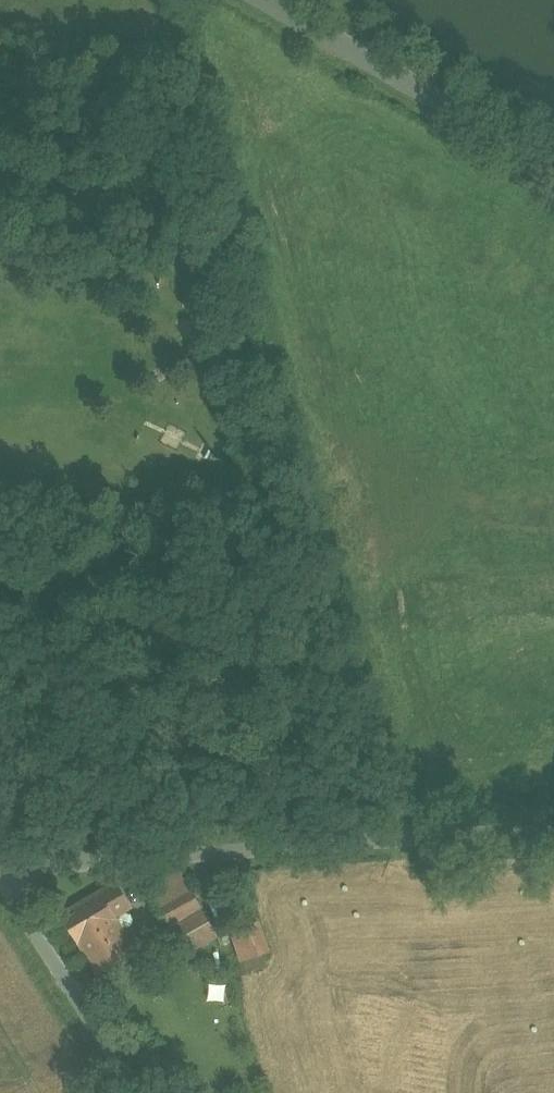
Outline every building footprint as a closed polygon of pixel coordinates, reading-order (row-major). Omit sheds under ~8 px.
[(117,882),(63,915),(79,943),(80,943),(99,974),(135,952),(115,917),(132,907),(117,882)] [(155,906),(182,956),(218,936),(203,908),(191,886),(155,906)] [(243,962),(272,950),(260,920),(230,932),(243,962)]
